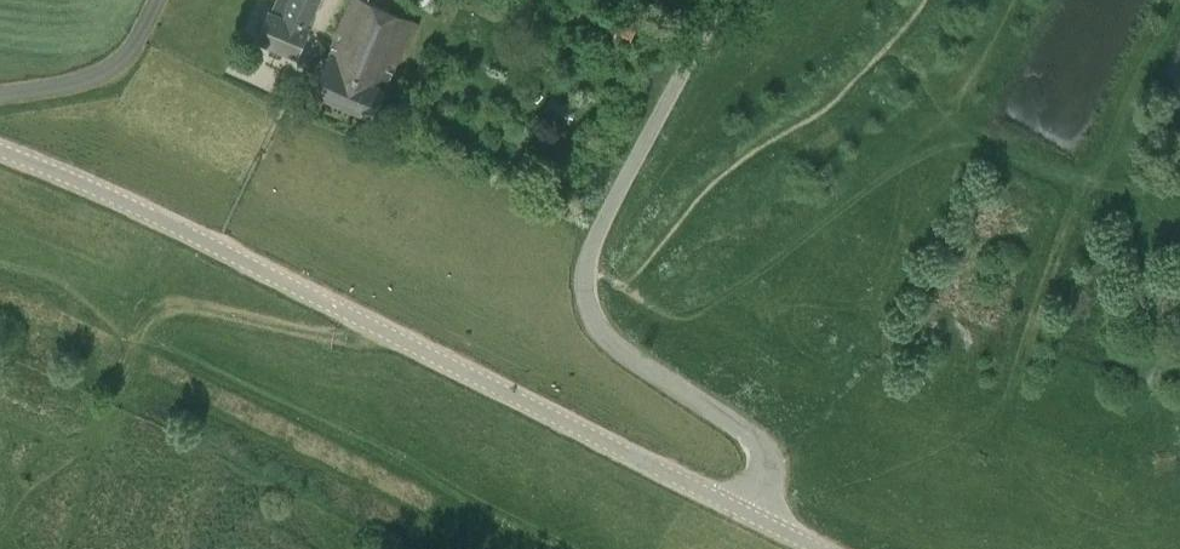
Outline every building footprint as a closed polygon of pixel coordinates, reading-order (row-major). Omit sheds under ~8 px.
[(320,0),(280,0),(274,14),(270,12),(257,41),(296,58),(309,27),(309,26),(320,0)] [(314,95),(372,119),(412,21),(360,0),(352,0),(328,59),(322,60),(318,69),(322,75),(314,95)] [(621,21),(613,36),(626,43),(634,28),(621,21)]
